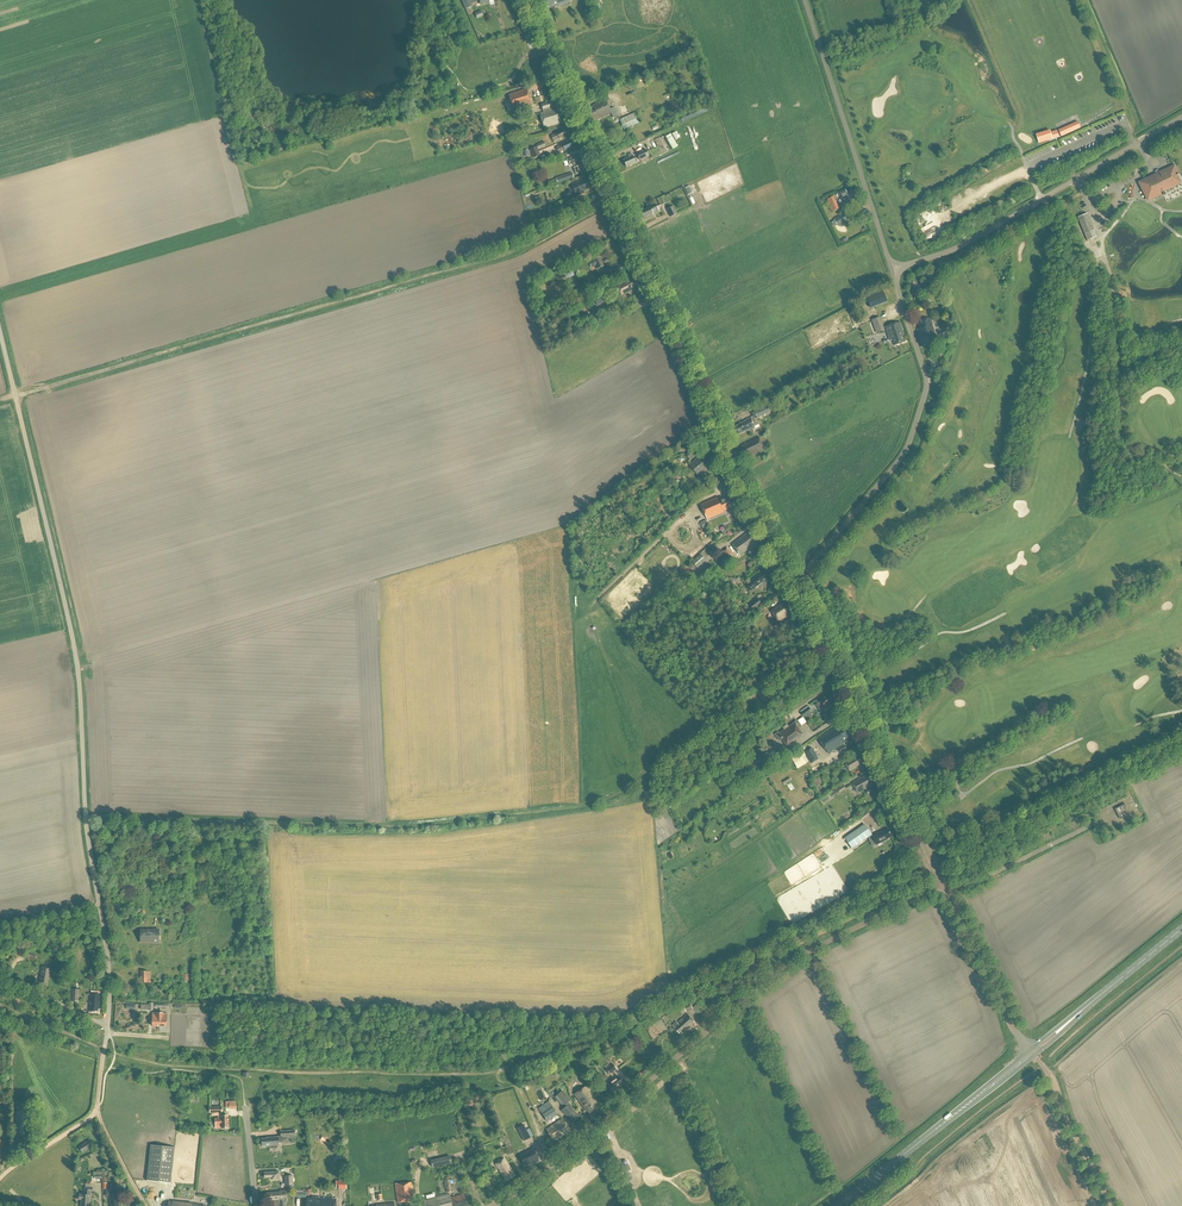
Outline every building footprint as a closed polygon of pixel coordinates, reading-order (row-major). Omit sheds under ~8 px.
[(466,10),(472,7),(471,4),(479,1),(478,0),(461,0),(466,10)] [(567,0),(543,0),(546,10),(554,7),(554,8),(558,7),(558,8),(568,4),(567,0)] [(513,109),(524,106),(531,104),(526,89),(508,95),(512,109),(513,109)] [(597,118),(597,120),(611,114),(613,118),(617,116),(614,108),(609,110),(605,100),(592,106),(593,108),(588,109),(589,112),(587,112),(591,121),(597,118)] [(544,112),(540,113),(544,127),(561,122),(557,108),(551,110),(549,102),(541,104),(543,110),(544,109),(544,112)] [(620,120),(624,130),(639,124),(634,113),(620,120)] [(1079,120),(1059,129),(1062,136),(1082,128),(1079,120)] [(551,136),(552,139),(553,141),(567,135),(564,129),(551,136)] [(1060,137),(1058,132),(1038,138),(1039,143),(1060,137)] [(663,154),(662,142),(663,142),(663,137),(657,138),(657,148),(652,148),(652,155),(663,154)] [(563,150),(572,147),(569,141),(556,147),(558,152),(563,149),(563,150)] [(537,147),(530,150),(534,158),(540,155),(537,147)] [(640,161),(649,156),(646,150),(637,154),(640,161)] [(579,166),(578,165),(583,163),(579,154),(575,156),(576,157),(573,158),(573,157),(567,159),(569,166),(573,165),(575,168),(573,168),(575,174),(582,172),(580,166),(579,166)] [(626,168),(635,163),(631,154),(628,155),(629,158),(622,160),(626,168)] [(1155,171),(1158,176),(1142,184),(1149,199),(1161,193),(1161,192),(1164,190),(1165,191),(1180,184),(1176,177),(1180,175),(1175,166),(1160,173),(1159,170),(1155,171)] [(570,174),(556,178),(558,183),(571,179),(570,174)] [(589,186),(586,179),(571,185),(577,197),(584,193),(583,191),(588,188),(587,187),(589,186)] [(856,198),(852,190),(849,192),(847,193),(845,189),(836,192),(838,197),(840,196),(844,205),(850,202),(851,203),(855,201),(854,199),(856,198)] [(572,190),(563,194),(566,201),(575,198),(572,190)] [(834,197),(828,200),(833,211),(839,209),(834,197)] [(657,210),(655,205),(649,208),(640,212),(644,219),(652,215),(652,213),(657,210)] [(673,206),(667,210),(671,218),(677,214),(673,206)] [(834,219),(837,225),(847,219),(843,214),(834,219)] [(1088,241),(1097,237),(1094,230),(1093,231),(1086,214),(1078,218),(1088,241)] [(600,257),(589,262),(591,268),(595,266),(597,270),(604,266),(600,257)] [(623,264),(622,262),(608,268),(612,277),(628,270),(624,263),(623,264)] [(633,290),(632,289),(637,287),(636,286),(638,284),(634,276),(616,286),(621,296),(633,290)] [(882,289),(867,296),(871,309),(887,303),(882,289)] [(604,293),(594,298),(598,306),(608,300),(604,293)] [(561,297),(554,301),(557,306),(564,302),(561,297)] [(884,331),(879,318),(873,320),(879,334),(884,331)] [(938,342),(931,319),(922,322),(922,324),(919,325),(921,329),(918,330),(923,347),(938,342)] [(905,336),(900,323),(886,327),(890,341),(893,340),(895,346),(905,343),(903,337),(905,336)] [(941,326),(943,333),(949,331),(947,324),(941,326)] [(770,412),(767,406),(766,403),(757,407),(761,416),(770,412)] [(755,428),(751,418),(747,420),(747,421),(739,425),(737,427),(740,434),(749,430),(749,431),(755,428)] [(765,449),(759,437),(742,446),(746,454),(749,453),(751,456),(765,449)] [(684,457),(689,462),(697,456),(692,450),(684,457)] [(705,461),(701,456),(690,465),(699,476),(715,463),(711,457),(705,461)] [(718,497),(701,505),(708,520),(725,512),(724,511),(734,507),(730,498),(720,502),(718,497)] [(707,520),(701,523),(704,529),(709,527),(707,520)] [(742,556),(759,544),(758,542),(759,541),(752,531),(733,544),(742,556)] [(720,552),(727,561),(733,557),(732,555),(733,555),(728,548),(727,549),(726,548),(720,552)] [(701,555),(692,563),(698,569),(707,561),(701,555)] [(770,581),(767,579),(768,578),(765,574),(760,577),(760,576),(752,581),(753,582),(747,586),(751,591),(757,587),(757,588),(764,583),(765,585),(770,581)] [(758,599),(750,605),(754,611),(763,605),(758,599)] [(793,613),(786,601),(772,610),(779,622),(793,613)] [(778,624),(776,625),(773,627),(776,634),(781,631),(778,624)] [(832,698),(830,695),(821,701),(821,702),(816,705),(820,710),(823,708),(825,711),(830,707),(830,706),(835,702),(834,701),(835,700),(834,699),(832,698)] [(804,718),(804,717),(806,716),(813,712),(809,707),(809,708),(801,713),(804,718)] [(799,721),(802,726),(807,722),(803,717),(799,721)] [(801,726),(798,722),(790,728),(788,725),(784,728),(786,730),(780,734),(779,733),(776,735),(780,740),(783,738),(789,746),(804,735),(798,727),(801,726)] [(820,739),(829,754),(846,743),(845,741),(851,737),(844,727),(837,731),(836,729),(820,739)] [(802,749),(812,764),(818,760),(818,759),(818,758),(812,748),(811,748),(809,744),(802,749)] [(838,749),(837,750),(838,752),(840,751),(841,753),(847,749),(845,745),(838,749)] [(758,749),(753,752),(757,758),(762,755),(758,749)] [(800,753),(791,758),(798,769),(807,764),(803,757),(800,753)] [(860,765),(860,766),(865,763),(864,762),(866,761),(861,754),(846,764),(851,772),(857,768),(857,767),(860,765)] [(853,784),(859,794),(867,789),(868,790),(867,791),(869,796),(875,793),(871,787),(877,784),(872,775),(870,776),(869,775),(865,777),(866,779),(863,781),(862,779),(853,784)] [(822,783),(819,778),(813,782),(817,787),(822,783)] [(838,795),(840,793),(847,789),(844,785),(830,794),(833,799),(838,796),(838,795)] [(1117,808),(1123,818),(1131,813),(1126,803),(1117,808)] [(865,824),(845,838),(852,849),(872,835),(865,824)] [(892,837),(888,829),(879,833),(873,836),(875,841),(881,838),(883,841),(892,837)] [(141,931),(141,943),(159,943),(159,930),(141,931)] [(52,969),(41,968),(40,977),(41,977),(41,978),(40,978),(39,985),(47,987),(48,984),(49,984),(50,980),(49,980),(49,976),(51,976),(52,969)] [(71,989),(70,1002),(79,1002),(80,990),(71,989)] [(101,994),(90,994),(89,1013),(98,1013),(99,1011),(100,1011),(101,1007),(99,1007),(99,1002),(101,1002),(101,994)] [(687,1012),(693,1009),(691,1003),(684,1006),(687,1012)] [(696,1023),(689,1014),(678,1023),(677,1022),(673,1026),(680,1033),(682,1032),(684,1034),(696,1023)] [(610,1074),(616,1069),(612,1064),(606,1069),(610,1074)] [(624,1084),(618,1076),(607,1085),(613,1093),(624,1084)] [(590,1114),(598,1108),(594,1102),(596,1101),(589,1091),(590,1090),(588,1086),(575,1094),(586,1112),(588,1111),(590,1114)] [(564,1108),(565,1109),(562,1111),(565,1115),(566,1114),(568,1117),(571,1121),(572,1121),(573,1123),(580,1117),(574,1110),(574,1109),(568,1102),(571,1100),(562,1091),(555,1098),(564,1108)] [(237,1101),(226,1102),(226,1107),(229,1107),(229,1109),(237,1109),(237,1101)] [(553,1107),(549,1102),(539,1108),(543,1114),(542,1114),(544,1118),(545,1118),(547,1121),(557,1114),(553,1107)] [(217,1128),(228,1128),(228,1116),(221,1116),(221,1113),(222,1113),(222,1107),(210,1107),(210,1113),(212,1113),(212,1116),(218,1116),(218,1118),(217,1118),(217,1128)] [(558,1139),(571,1130),(564,1119),(547,1129),(553,1139),(556,1137),(558,1139)] [(524,1125),(517,1129),(524,1141),(531,1138),(524,1125)] [(512,1141),(517,1139),(512,1127),(508,1129),(512,1141)] [(283,1142),(283,1137),(295,1136),(294,1130),(280,1131),(281,1136),(278,1136),(278,1137),(268,1138),(263,1139),(263,1146),(268,1145),(268,1146),(272,1146),(272,1148),(278,1148),(278,1146),(280,1145),(280,1143),(283,1142)] [(502,1136),(510,1154),(514,1152),(506,1135),(502,1136)] [(83,1153),(93,1147),(90,1141),(79,1147),(83,1153)] [(172,1183),(176,1148),(152,1145),(148,1181),(172,1183)] [(535,1163),(539,1161),(534,1149),(520,1155),(525,1167),(534,1162),(535,1163)] [(441,1158),(443,1166),(451,1164),(450,1156),(441,1158)] [(443,1166),(441,1158),(431,1160),(432,1168),(443,1166)] [(505,1180),(507,1179),(508,1181),(515,1176),(504,1158),(501,1161),(500,1159),(498,1161),(498,1162),(495,1164),(498,1169),(499,1168),(500,1170),(499,1171),(505,1180)] [(627,1159),(621,1161),(625,1171),(631,1168),(627,1159)] [(120,1170),(115,1173),(117,1178),(123,1175),(120,1170)] [(281,1179),(280,1172),(265,1173),(266,1178),(272,1178),(272,1180),(281,1179)] [(293,1185),(293,1175),(284,1176),(285,1186),(293,1185)] [(395,1184),(397,1203),(414,1201),(412,1181),(395,1184)] [(85,1187),(85,1195),(80,1195),(79,1200),(82,1200),(82,1205),(90,1205),(90,1195),(91,1196),(91,1192),(93,1192),(93,1188),(85,1187)] [(287,1199),(286,1190),(280,1191),(280,1192),(267,1193),(268,1200),(287,1199)] [(447,1205),(464,1205),(468,1205),(465,1194),(450,1197),(449,1193),(444,1194),(447,1205)] [(118,1194),(110,1195),(111,1205),(119,1205),(118,1194)] [(444,1194),(424,1200),(426,1205),(447,1205),(444,1194)] [(338,1198),(331,1198),(313,1197),(313,1199),(308,1199),(308,1205),(337,1205),(338,1198)]
